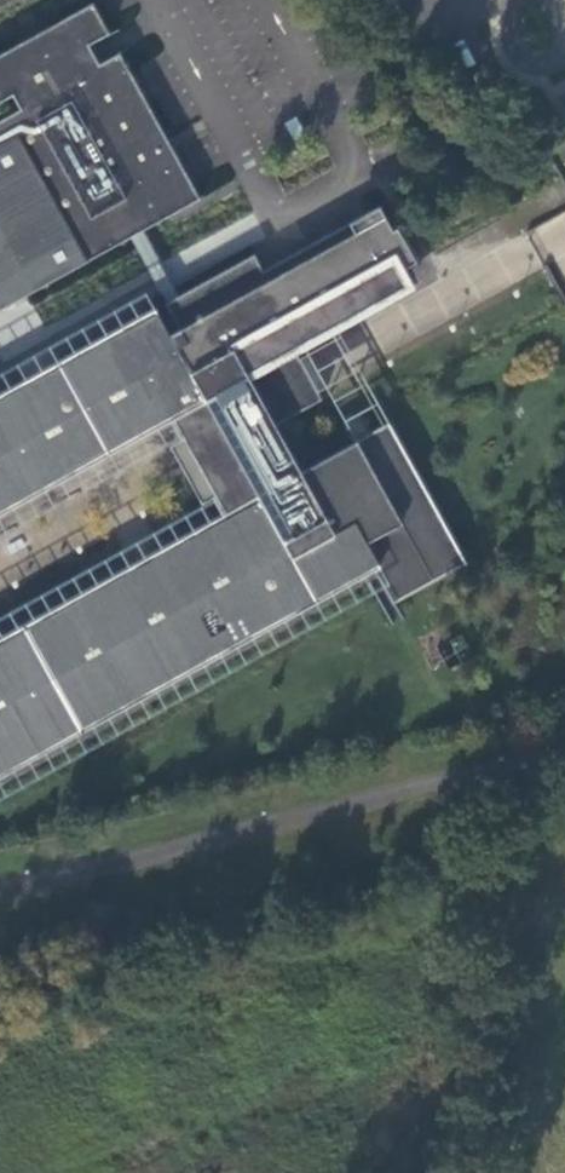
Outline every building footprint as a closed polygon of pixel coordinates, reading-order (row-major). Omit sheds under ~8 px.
[(26,294),(132,236),(143,230),(201,197),(121,52),(101,63),(90,44),(110,33),(93,2),(0,54),(0,309),(26,294)] [(172,419),(182,437),(171,443),(203,501),(215,495),(225,514),(181,539),(132,565),(0,639),(0,777),(379,567),(397,601),(465,563),(388,424),(303,471),(277,424),(323,398),(297,350),(413,286),(403,269),(418,261),(399,226),(394,229),(381,206),(284,259),(263,271),(254,255),(180,296),(169,302),(167,303),(181,329),(172,334),(157,308),(0,394),(0,514),(172,419)] [(132,236),(169,302),(180,296),(143,230),(132,236)]
